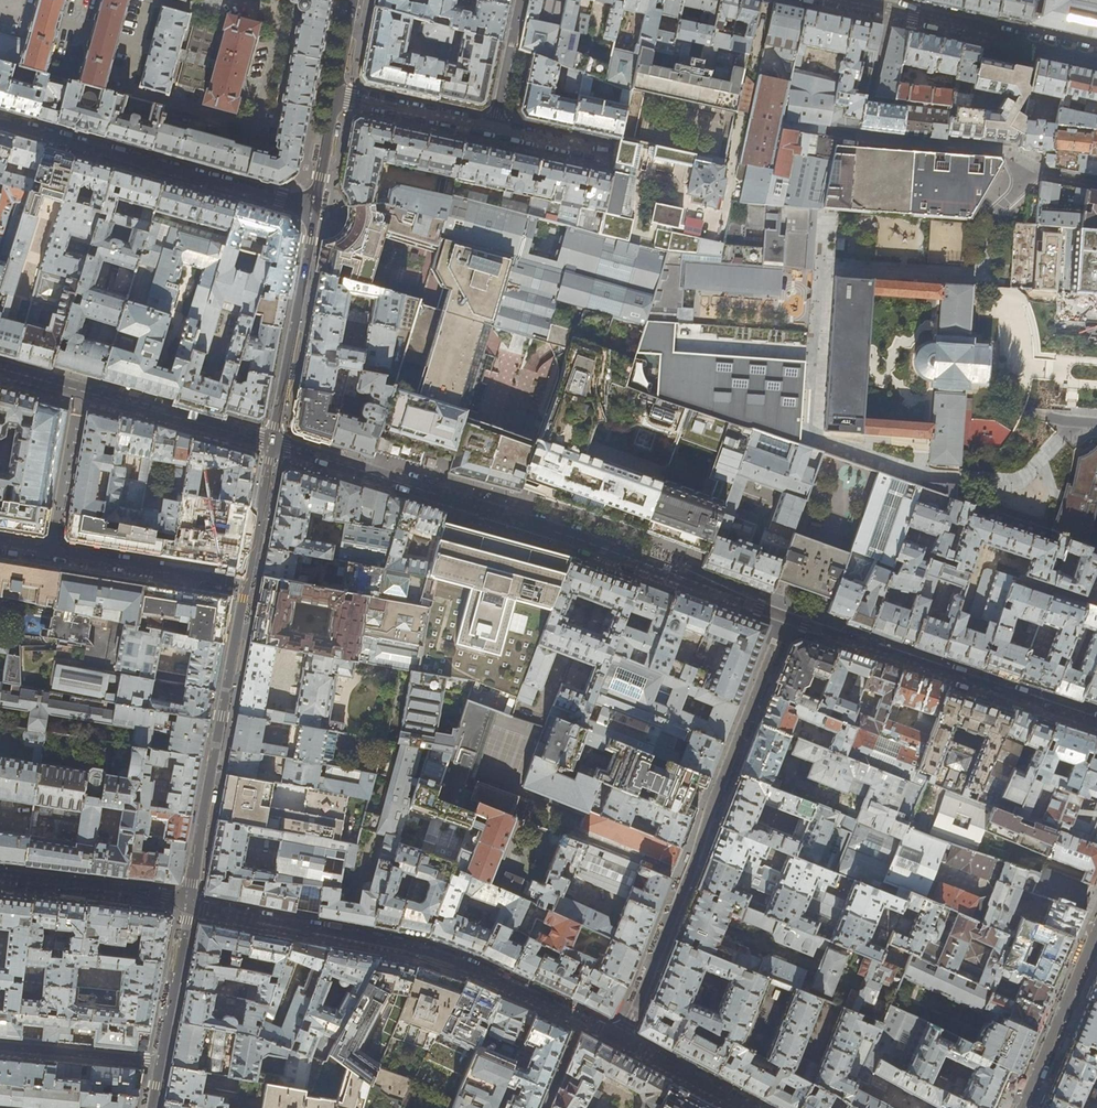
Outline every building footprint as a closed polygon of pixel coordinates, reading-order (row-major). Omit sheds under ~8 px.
[(13,65),(17,66),(30,70),(34,71),(46,74),(66,0),(38,0),(34,13),(26,40),(0,33),(0,61),(13,65)] [(98,10),(97,10),(96,13),(97,14),(95,20),(94,20),(93,23),(94,23),(90,39),(89,39),(88,42),(89,42),(88,48),(87,48),(86,51),(87,52),(84,63),(83,63),(82,66),(83,66),(81,73),(80,72),(80,75),(81,76),(79,83),(105,91),(107,83),(108,83),(109,80),(108,80),(109,74),(110,74),(111,71),(110,71),(113,59),(114,59),(115,56),(114,56),(116,50),(117,50),(118,47),(117,46),(121,30),(122,30),(123,27),(122,27),(123,21),(124,21),(125,18),(124,18),(127,6),(128,6),(129,3),(128,3),(129,0),(100,0),(98,10)] [(292,2),(298,3),(298,4),(298,6),(298,7),(299,9),(299,10),(301,11),(302,12),(300,22),(298,23),(276,141),(277,141),(276,146),(267,152),(233,143),(233,141),(187,129),(185,130),(162,124),(163,121),(164,121),(165,115),(162,114),(152,150),(167,154),(204,164),(253,178),(279,185),(295,174),(297,173),(304,138),(314,87),(330,0),(291,0),(292,2)] [(438,25),(443,0),(427,0),(426,7),(408,4),(406,0),(375,0),(374,7),(412,18),(419,19),(431,23),(433,15),(436,16),(435,24),(438,25)] [(457,0),(443,0),(438,25),(453,29),(457,30),(463,31),(501,42),(505,24),(509,6),(491,1),(491,2),(481,0),(476,0),(473,11),(462,9),(463,8),(462,7),(461,7),(460,6),(460,5),(456,4),(457,0)] [(565,0),(528,0),(518,49),(532,54),(552,62),(559,29),(565,0)] [(559,29),(577,32),(586,35),(590,17),(576,14),(579,0),(565,0),(559,29)] [(593,1),(611,5),(603,39),(614,42),(621,10),(623,0),(593,0),(593,1)] [(621,10),(644,15),(642,21),(638,20),(637,24),(641,25),(636,46),(635,46),(633,54),(612,49),(609,66),(605,82),(630,92),(640,47),(651,50),(656,26),(659,14),(662,0),(623,0),(621,10)] [(688,106),(735,116),(748,54),(728,50),(710,46),(720,0),(684,0),(680,18),(677,28),(671,55),(651,50),(640,47),(630,92),(625,117),(623,124),(620,137),(630,139),(640,95),(677,103),(674,115),(667,113),(660,145),(678,149),(688,106)] [(659,14),(680,18),(684,0),(662,0),(659,14)] [(735,20),(740,0),(720,0),(710,46),(728,50),(732,33),(735,20)] [(735,20),(743,22),(746,26),(745,35),(732,33),(728,50),(748,54),(760,0),(740,0),(735,20)] [(931,4),(960,10),(962,0),(915,0),(931,4)] [(960,10),(973,13),(997,18),(1001,0),(962,0),(960,10)] [(997,18),(1008,20),(1028,25),(1034,0),(1001,0),(997,18)] [(1028,25),(1051,30),(1058,31),(1080,36),(1096,39),(1096,0),(1034,0),(1028,25)] [(782,4),(774,3),(765,45),(774,47),(773,50),(782,61),(794,63),(796,58),(806,10),(799,8),(782,4)] [(140,88),(168,95),(172,81),(171,80),(184,30),(185,30),(190,15),(162,7),(140,88)] [(406,52),(412,18),(374,7),(369,29),(360,77),(365,84),(402,92),(438,100),(446,61),(450,40),(453,29),(438,25),(435,24),(431,23),(419,19),(418,23),(423,24),(421,33),(426,39),(443,42),(439,59),(406,52)] [(829,15),(806,10),(796,58),(803,59),(806,45),(845,54),(843,62),(840,62),(838,72),(841,73),(839,82),(838,81),(838,82),(827,76),(793,69),(790,83),(784,111),(789,112),(789,116),(796,117),(794,129),(795,131),(824,136),(825,131),(826,125),(861,129),(864,102),(865,96),(856,95),(870,24),(857,21),(829,15)] [(255,38),(259,24),(252,22),(227,15),(223,29),(225,30),(211,83),(204,81),(219,27),(195,20),(178,84),(206,92),(202,104),(234,113),(238,99),(236,98),(253,37),(255,38)] [(873,24),(870,24),(856,95),(865,96),(865,97),(872,68),(869,68),(872,55),(873,50),(876,50),(882,26),(873,24)] [(665,28),(656,26),(651,50),(671,55),(677,28),(673,27),(672,30),(668,29),(668,33),(664,32),(665,28)] [(904,31),(892,28),(883,65),(875,97),(883,98),(895,100),(898,84),(902,65),(909,32),(904,31)] [(559,29),(552,62),(564,67),(568,68),(583,74),(605,82),(609,66),(573,52),(577,32),(559,29)] [(494,75),(501,42),(463,31),(456,63),(446,61),(438,100),(480,109),(487,105),(494,75)] [(937,38),(909,32),(902,65),(931,71),(931,74),(935,75),(936,72),(957,76),(963,44),(937,38)] [(978,47),(963,44),(957,76),(953,91),(950,106),(956,106),(968,108),(971,96),(956,93),(959,80),(974,83),(979,59),(981,48),(978,47)] [(563,70),(564,67),(552,62),(532,54),(528,69),(526,83),(554,89),(558,69),(563,70)] [(988,60),(979,59),(974,83),(972,89),(1005,96),(1004,98),(1004,99),(999,107),(998,107),(996,112),(968,108),(956,106),(954,121),(948,120),(946,135),(1018,143),(1021,143),(1024,121),(1023,120),(1024,116),(1016,111),(1028,90),(1025,86),(1030,69),(1023,68),(988,60)] [(1061,98),(1068,66),(1052,63),(1036,60),(1034,70),(1030,91),(1061,98)] [(9,79),(13,65),(0,61),(0,108),(10,111),(37,118),(49,75),(46,74),(34,71),(30,85),(9,79)] [(29,75),(30,70),(17,66),(16,72),(29,75)] [(1068,66),(1061,98),(1055,124),(1055,125),(1091,129),(1094,130),(1096,116),(1096,73),(1088,71),(1068,66)] [(583,74),(568,68),(563,91),(568,92),(579,94),(583,74)] [(605,82),(583,74),(579,94),(572,129),(596,134),(620,140),(620,137),(623,124),(618,123),(620,116),(625,117),(630,92),(605,82)] [(68,80),(49,75),(37,118),(45,120),(57,124),(61,107),(56,106),(57,101),(63,102),(67,84),(68,80)] [(758,76),(739,163),(772,170),(784,111),(790,83),(758,76)] [(71,85),(67,84),(63,102),(61,107),(57,124),(65,126),(67,120),(83,124),(98,128),(96,135),(104,137),(116,94),(105,91),(79,83),(72,81),(71,85)] [(554,89),(526,83),(520,112),(524,119),(545,123),(572,129),(579,94),(568,92),(567,95),(570,96),(569,99),(552,96),(554,89)] [(953,91),(898,84),(895,100),(924,104),(950,108),(950,106),(953,91)] [(127,143),(152,150),(162,114),(164,107),(116,94),(104,137),(127,143)] [(866,130),(872,130),(890,132),(909,135),(923,137),(946,139),(946,135),(948,120),(949,114),(923,110),(923,109),(882,104),(883,98),(875,97),(876,103),(870,102),(864,102),(861,129),(866,130)] [(1024,116),(1031,117),(1034,101),(1028,100),(1024,116)] [(789,112),(784,111),(772,170),(764,204),(815,208),(822,209),(835,145),(836,140),(835,140),(831,138),(828,137),(824,136),(795,131),(794,129),(796,117),(789,116),(789,112)] [(340,191),(342,194),(344,198),(345,200),(346,203),(347,207),(381,203),(444,220),(452,196),(454,188),(455,181),(458,166),(452,165),(454,156),(460,158),(464,139),(359,116),(352,120),(341,178),(339,190),(340,191)] [(1094,130),(1091,129),(1085,173),(1096,175),(1096,116),(1094,130)] [(1055,124),(1023,120),(1024,121),(1021,143),(1020,148),(1047,150),(1051,151),(1051,150),(1055,125),(1055,124)] [(1085,173),(1091,129),(1055,125),(1051,150),(1056,151),(1056,155),(1046,154),(1045,163),(1049,167),(1066,170),(1080,173),(1085,173)] [(0,132),(0,181),(3,171),(7,161),(15,136),(6,133),(0,132)] [(15,136),(7,161),(18,164),(17,167),(19,167),(16,175),(3,171),(0,181),(0,183),(4,184),(29,191),(31,192),(35,180),(23,177),(26,166),(38,169),(44,149),(45,144),(29,140),(15,136)] [(490,145),(464,139),(460,158),(458,166),(455,181),(504,191),(513,150),(490,145)] [(613,172),(604,211),(619,215),(629,166),(632,167),(637,144),(620,140),(613,172)] [(654,144),(643,142),(642,146),(642,148),(650,150),(650,149),(653,150),(654,144)] [(725,160),(678,149),(660,145),(654,144),(653,150),(651,158),(692,167),(687,194),(692,195),(691,203),(715,208),(717,197),(722,198),(726,178),(722,177),(725,160)] [(857,147),(835,145),(822,209),(839,210),(849,211),(910,215),(915,151),(857,147)] [(44,149),(38,169),(35,180),(31,192),(29,191),(8,259),(7,263),(0,284),(0,355),(16,359),(25,325),(6,319),(38,217),(37,217),(43,197),(61,203),(40,269),(40,270),(80,281),(86,260),(64,254),(70,235),(92,241),(99,219),(101,210),(63,199),(75,157),(58,153),(44,149)] [(524,152),(513,150),(504,191),(531,197),(535,182),(535,181),(529,180),(531,173),(537,174),(541,156),(524,152)] [(1002,162),(999,157),(970,155),(915,151),(910,215),(931,217),(964,219),(968,220),(976,207),(975,207),(992,178),(997,169),(997,170),(1002,162)] [(563,161),(541,156),(537,174),(544,176),(543,180),(540,180),(539,182),(535,182),(531,197),(530,204),(528,215),(575,228),(584,191),(576,189),(577,183),(585,185),(589,166),(563,161)] [(63,199),(101,210),(113,168),(94,162),(75,157),(63,199)] [(772,170),(739,163),(736,178),(739,182),(744,183),(740,202),(764,204),(772,170)] [(599,169),(589,166),(585,185),(584,191),(575,228),(599,234),(603,218),(595,217),(596,211),(604,213),(604,211),(613,172),(599,169)] [(154,211),(164,182),(138,174),(113,168),(101,210),(99,219),(148,232),(153,215),(154,211)] [(191,189),(164,182),(154,211),(214,228),(229,232),(238,202),(226,199),(191,189)] [(1082,213),(1084,204),(1086,189),(1042,182),(1041,182),(1038,197),(1037,225),(1048,226),(1080,228),(1082,213)] [(29,191),(4,184),(0,197),(0,240),(11,204),(16,201),(17,202),(0,257),(8,259),(29,191)] [(454,188),(452,196),(460,197),(462,190),(454,188)] [(1086,189),(1084,204),(1091,205),(1089,214),(1082,213),(1080,228),(1096,229),(1096,224),(1096,191),(1086,189)] [(469,191),(467,199),(481,203),(483,195),(469,191)] [(467,199),(460,197),(452,196),(444,220),(381,203),(347,207),(347,208),(347,214),(346,220),(344,226),(341,229),(338,233),(333,236),(327,239),(321,240),(318,253),(315,271),(320,272),(368,284),(382,228),(389,229),(388,232),(427,241),(428,239),(433,240),(428,264),(439,283),(441,283),(436,304),(418,300),(409,332),(396,377),(394,386),(374,450),(401,458),(419,463),(424,448),(452,458),(447,472),(464,476),(483,482),(501,431),(464,418),(466,412),(477,416),(486,386),(479,384),(483,372),(489,374),(493,359),(483,356),(491,328),(531,340),(533,336),(546,340),(556,302),(645,326),(646,322),(668,252),(666,251),(599,234),(575,228),(528,215),(500,208),(481,203),(467,199)] [(1037,225),(1038,197),(1035,196),(1029,196),(1027,224),(1037,225)] [(502,198),(500,208),(528,215),(530,204),(502,198)] [(646,222),(674,228),(679,207),(651,201),(646,222)] [(265,210),(238,202),(229,232),(225,245),(248,252),(253,239),(243,236),(244,232),(265,238),(270,245),(265,248),(263,256),(271,258),(263,284),(269,285),(268,292),(288,296),(294,264),(300,233),(297,231),(295,229),(293,227),(291,223),(289,219),(289,216),(265,210)] [(732,202),(723,244),(720,257),(671,252),(668,252),(646,322),(673,324),(687,325),(691,326),(693,310),(681,309),(683,290),(779,295),(781,267),(810,269),(814,224),(815,208),(764,204),(740,202),(732,202)] [(602,233),(619,237),(623,217),(607,213),(602,233)] [(153,215),(148,232),(102,378),(115,382),(154,393),(176,399),(177,399),(225,245),(229,232),(214,228),(213,232),(153,215)] [(80,281),(53,365),(54,365),(58,366),(71,370),(83,373),(97,377),(102,378),(148,232),(99,219),(92,241),(90,247),(88,254),(86,260),(80,281)] [(1080,228),(1048,226),(1043,291),(1046,291),(1057,292),(1073,293),(1089,294),(1089,295),(1096,306),(1096,229),(1080,228)] [(667,244),(666,251),(668,252),(671,252),(720,257),(723,244),(693,236),(690,247),(667,244)] [(271,258),(263,256),(248,252),(225,245),(177,399),(176,403),(200,410),(223,416),(224,412),(237,370),(248,335),(248,332),(251,322),(259,297),(263,284),(271,258)] [(52,369),(53,365),(80,281),(40,270),(25,325),(16,359),(30,363),(52,369)] [(368,284),(320,272),(317,291),(313,313),(345,319),(369,324),(409,332),(418,300),(419,296),(368,284)] [(869,280),(837,278),(837,277),(834,277),(834,280),(824,427),(823,427),(823,431),(827,432),(827,430),(859,432),(858,434),(862,434),(862,433),(862,430),(863,419),(866,365),(867,359),(868,345),(871,296),(872,283),(873,283),(873,281),(873,279),(870,279),(869,280)] [(949,286),(967,287),(967,278),(949,277),(949,286)] [(872,283),(871,296),(932,299),(936,300),(941,300),(942,285),(937,285),(873,281),(873,283),(872,283)] [(942,335),(942,338),(968,340),(972,287),(967,287),(949,286),(942,285),(941,300),(939,331),(942,332),(942,335)] [(287,301),(288,296),(268,292),(267,295),(264,295),(263,298),(259,297),(251,322),(282,328),(287,301)] [(636,354),(645,326),(556,302),(546,340),(545,340),(548,341),(558,353),(539,406),(550,418),(542,440),(536,444),(532,443),(533,442),(501,431),(483,482),(500,487),(519,492),(524,479),(538,484),(535,491),(554,498),(617,520),(645,529),(662,481),(678,438),(689,408),(656,397),(626,387),(636,354)] [(345,319),(313,313),(311,321),(305,353),(361,363),(360,371),(385,375),(396,377),(409,332),(369,324),(364,349),(340,345),(345,319)] [(281,333),(282,328),(251,322),(248,332),(258,334),(257,337),(248,335),(237,370),(273,377),(281,333)] [(673,324),(646,322),(645,326),(636,354),(660,356),(656,397),(689,408),(751,429),(797,445),(803,363),(671,353),(671,348),(673,329),(673,324)] [(927,379),(932,381),(931,386),(938,386),(965,388),(969,388),(969,383),(986,384),(987,371),(988,357),(987,357),(988,347),(971,346),(972,340),(968,340),(942,338),(935,338),(934,344),(931,344),(926,346),(923,347),(920,350),(919,352),(917,355),(916,359),(915,365),(917,369),(918,372),(921,375),(924,378),(927,379)] [(361,363),(305,353),(304,360),(299,388),(342,396),(343,394),(347,377),(335,375),(336,370),(338,368),(349,370),(349,369),(360,371),(361,363)] [(349,369),(349,370),(347,377),(343,394),(354,398),(355,398),(357,397),(358,396),(359,393),(369,394),(371,398),(369,402),(367,402),(366,402),(364,403),(363,404),(360,412),(361,414),(361,415),(363,416),(364,417),(363,420),(338,412),(330,444),(347,450),(372,458),(374,450),(394,386),(383,384),(385,375),(360,371),(349,369)] [(266,416),(269,400),(273,377),(237,370),(224,412),(225,412),(241,417),(257,421),(266,416)] [(938,393),(934,393),(932,424),(931,438),(930,454),(930,463),(959,465),(965,388),(938,386),(938,393)] [(0,387),(0,439),(1,439),(6,436),(8,426),(16,428),(8,473),(0,471),(0,500),(20,504),(36,403),(37,398),(18,392),(0,387)] [(342,396),(299,388),(298,393),(291,426),(296,434),(309,438),(330,444),(338,412),(342,396)] [(1006,396),(1001,422),(1015,425),(1020,399),(1006,396)] [(20,504),(0,500),(0,530),(31,535),(43,537),(47,535),(51,508),(63,406),(36,403),(20,504)] [(751,429),(689,408),(678,438),(718,452),(709,478),(716,480),(709,498),(662,481),(645,529),(674,540),(707,552),(721,513),(751,429)] [(114,447),(119,420),(118,420),(102,415),(87,411),(80,450),(103,455),(105,445),(114,447)] [(926,438),(931,438),(932,424),(927,424),(923,423),(863,419),(862,430),(862,433),(884,434),(926,438)] [(136,423),(119,420),(114,447),(114,451),(113,457),(102,519),(139,526),(142,510),(150,459),(156,426),(136,423)] [(1009,428),(988,420),(981,439),(1002,447),(1009,428)] [(175,431),(156,426),(150,459),(173,463),(172,467),(172,468),(167,492),(177,494),(176,499),(177,501),(165,498),(162,511),(160,514),(142,510),(139,526),(163,532),(175,534),(182,493),(192,436),(175,431)] [(751,429),(721,513),(755,526),(759,516),(736,508),(747,479),(778,490),(765,529),(791,538),(793,532),(822,453),(797,445),(751,429)] [(222,444),(192,436),(182,493),(196,496),(202,464),(225,468),(224,473),(222,474),(221,474),(220,478),(221,478),(222,481),(219,496),(202,493),(201,497),(249,506),(254,479),(259,454),(222,444)] [(1068,537),(1087,543),(1091,525),(1083,523),(1089,502),(1096,505),(1096,502),(1096,445),(1095,447),(1093,449),(1091,451),(1088,453),(1084,455),(1081,456),(1078,457),(1072,485),(1067,484),(1064,492),(1063,497),(1061,501),(1058,513),(1051,531),(1068,537)] [(103,455),(80,450),(78,464),(69,512),(102,519),(113,457),(109,456),(103,455)] [(331,520),(338,484),(337,484),(323,479),(312,476),(289,469),(282,473),(271,531),(268,547),(312,555),(331,558),(334,544),(304,539),(309,511),(323,513),(322,519),(331,521),(331,520)] [(877,476),(850,552),(848,556),(839,582),(832,600),(828,612),(838,615),(848,619),(857,600),(862,591),(863,588),(865,584),(875,564),(877,560),(893,567),(904,535),(921,487),(879,473),(877,476)] [(339,480),(338,484),(331,520),(345,523),(395,531),(406,501),(352,484),(339,480)] [(922,483),(921,487),(957,499),(958,485),(928,483),(922,483)] [(964,501),(957,499),(921,487),(904,535),(893,567),(891,572),(869,631),(879,634),(891,638),(894,639),(900,641),(911,610),(903,607),(908,591),(917,593),(929,560),(921,558),(925,549),(916,546),(921,531),(936,537),(931,552),(932,552),(935,553),(945,557),(964,501)] [(201,497),(196,496),(182,493),(175,534),(163,532),(160,556),(199,562),(237,568),(244,533),(249,506),(201,497)] [(425,507),(406,501),(395,531),(384,568),(427,576),(442,523),(444,513),(425,507)] [(1001,573),(1011,577),(1051,591),(1053,585),(1058,568),(1051,565),(1053,560),(1060,562),(1068,537),(1051,531),(1041,527),(987,509),(964,501),(945,557),(957,561),(955,567),(955,568),(970,574),(980,542),(1030,559),(1025,575),(1019,576),(1002,569),(1001,573)] [(139,526),(102,519),(69,512),(65,538),(67,541),(92,545),(160,556),(163,532),(139,526)] [(711,571),(737,580),(755,526),(721,513),(707,552),(702,567),(711,571)] [(384,568),(395,531),(345,523),(338,560),(340,560),(384,568)] [(465,529),(442,523),(427,576),(419,605),(429,607),(418,672),(474,682),(475,681),(519,697),(571,558),(548,552),(520,544),(493,537),(465,529)] [(776,579),(791,538),(765,529),(764,529),(745,583),(772,593),(776,579)] [(793,532),(791,538),(776,579),(784,582),(791,585),(803,589),(821,596),(832,600),(839,582),(848,556),(850,552),(793,532)] [(1089,597),(1087,603),(1096,606),(1096,583),(1091,581),(1096,567),(1096,546),(1087,543),(1068,537),(1060,562),(1058,568),(1053,585),(1085,596),(1085,595),(1089,597)] [(311,563),(312,555),(268,547),(266,562),(263,576),(305,584),(306,577),(298,575),(300,561),(311,563)] [(935,553),(932,552),(929,560),(917,593),(911,610),(900,641),(909,644),(917,647),(922,648),(927,650),(932,652),(943,655),(957,611),(970,574),(955,568),(955,567),(932,559),(935,553)] [(0,558),(0,596),(35,604),(53,607),(60,568),(14,560),(0,558)] [(589,564),(571,558),(519,697),(517,700),(531,706),(538,690),(541,691),(556,652),(572,658),(583,629),(567,623),(577,596),(593,602),(605,570),(589,564)] [(384,568),(340,560),(339,564),(346,566),(341,591),(419,605),(427,576),(384,568)] [(891,572),(875,564),(865,584),(863,588),(870,591),(868,595),(866,595),(865,596),(865,598),(867,599),(865,603),(857,600),(848,619),(847,621),(846,623),(852,625),(857,627),(863,629),(869,631),(891,572)] [(78,571),(60,568),(53,607),(108,619),(110,619),(124,622),(137,625),(146,582),(78,571)] [(981,668),(1002,607),(1004,598),(1010,582),(1011,577),(1001,573),(987,568),(984,569),(968,615),(957,611),(943,655),(948,657),(956,660),(976,666),(981,668)] [(623,577),(605,570),(593,602),(610,608),(600,635),(583,629),(572,658),(593,666),(584,692),(562,684),(550,715),(583,728),(596,693),(612,654),(623,625),(628,610),(639,582),(623,577)] [(253,629),(251,642),(275,646),(294,650),(355,661),(412,671),(418,672),(429,607),(419,605),(341,591),(305,584),(263,576),(259,598),(253,629)] [(146,582),(137,625),(223,643),(229,611),(232,595),(189,588),(146,582)] [(656,589),(639,582),(628,610),(653,619),(647,634),(623,625),(612,654),(648,668),(676,591),(675,591),(665,593),(656,589)] [(1010,582),(1004,598),(1010,601),(1008,609),(1002,607),(981,668),(987,670),(993,672),(999,674),(1005,676),(1011,678),(1017,680),(1049,596),(1010,582)] [(696,599),(676,591),(648,668),(685,683),(691,667),(672,660),(684,628),(704,635),(715,605),(696,599)] [(1085,608),(1049,596),(1017,680),(1027,684),(1038,687),(1040,688),(1048,691),(1053,692),(1085,608)] [(1087,603),(1085,608),(1053,692),(1060,695),(1067,697),(1073,699),(1080,702),(1082,698),(1096,662),(1096,606),(1087,603)] [(53,607),(35,604),(33,614),(51,617),(48,637),(60,639),(59,645),(68,646),(68,644),(82,646),(82,644),(84,644),(95,646),(88,638),(91,624),(106,627),(108,619),(53,607)] [(740,614),(715,605),(704,635),(727,644),(714,676),(691,667),(685,683),(738,704),(754,665),(769,625),(740,614)] [(218,671),(223,643),(137,625),(124,622),(116,669),(115,672),(116,672),(116,669),(139,673),(139,677),(154,679),(185,685),(186,685),(215,690),(218,671)] [(7,654),(10,640),(0,638),(0,653),(7,654)] [(799,640),(795,642),(791,644),(786,658),(775,685),(772,693),(815,710),(819,700),(821,693),(837,652),(817,646),(799,640)] [(264,719),(281,722),(283,712),(284,705),(284,704),(273,702),(272,709),(264,708),(275,646),(251,642),(244,678),(237,714),(264,719)] [(865,658),(856,655),(847,652),(838,649),(837,652),(821,693),(826,695),(823,702),(819,700),(815,710),(924,752),(929,738),(934,726),(947,690),(949,686),(937,682),(926,678),(920,676),(903,671),(896,668),(889,666),(882,664),(875,661),(865,658)] [(294,713),(283,712),(281,722),(291,723),(327,730),(342,733),(344,723),(328,719),(330,708),(331,708),(335,688),(334,688),(337,675),(352,678),(354,669),(353,668),(355,661),(294,650),(293,655),(305,657),(303,667),(302,667),(302,669),(300,680),(300,682),(301,682),(297,701),(296,701),(295,703),(296,703),(294,713)] [(19,656),(7,654),(5,670),(3,682),(11,684),(21,685),(19,656)] [(730,725),(738,704),(685,683),(648,668),(612,654),(596,693),(723,742),(730,725)] [(1082,698),(1090,700),(1096,703),(1096,662),(1082,698)] [(100,672),(80,668),(56,664),(52,688),(105,698),(104,700),(107,701),(115,702),(169,712),(177,714),(209,720),(212,705),(215,690),(186,685),(185,691),(182,704),(150,698),(154,679),(139,677),(116,672),(115,672),(110,671),(109,673),(100,672)] [(45,732),(48,715),(135,729),(132,746),(151,749),(202,757),(203,751),(206,738),(208,727),(209,720),(177,714),(175,721),(167,720),(169,712),(115,702),(114,710),(106,709),(107,701),(104,700),(71,694),(69,702),(61,701),(63,693),(21,685),(11,684),(10,691),(1,690),(3,682),(5,670),(0,669),(0,709),(1,709),(1,707),(31,712),(28,729),(45,732)] [(418,672),(412,671),(398,743),(401,743),(427,748),(451,752),(459,729),(459,728),(452,727),(451,734),(436,731),(444,690),(470,695),(474,682),(418,672)] [(940,728),(935,741),(929,738),(924,752),(915,776),(925,780),(975,801),(1001,738),(1004,732),(1013,712),(998,707),(991,705),(983,702),(969,697),(962,695),(947,690),(934,726),(940,728)] [(723,742),(596,693),(583,728),(709,777),(715,763),(723,742)] [(924,752),(815,710),(772,693),(766,708),(761,719),(760,723),(790,735),(797,716),(835,732),(832,738),(828,750),(922,787),(925,780),(915,776),(924,752)] [(470,801),(474,793),(462,789),(491,710),(469,702),(459,728),(459,729),(451,752),(434,798),(474,813),(477,804),(470,801)] [(1014,708),(1013,712),(1004,732),(1024,742),(1035,715),(1025,712),(1019,710),(1014,708)] [(264,719),(237,714),(234,731),(232,740),(231,748),(271,755),(286,758),(321,764),(327,730),(291,723),(287,748),(281,747),(281,746),(263,743),(263,744),(260,744),(264,719)] [(709,777),(583,728),(550,715),(544,729),(534,756),(571,770),(582,742),(603,751),(604,749),(612,753),(605,772),(595,768),(591,778),(601,781),(629,793),(639,797),(693,818),(698,807),(696,807),(690,800),(692,795),(695,788),(704,788),(705,788),(709,777)] [(1043,718),(1035,715),(1024,742),(1023,743),(1035,748),(1025,772),(1013,768),(995,809),(1016,816),(1032,779),(1056,722),(1050,720),(1043,718)] [(1087,733),(1076,729),(1066,726),(1056,722),(1032,779),(1074,794),(1084,770),(1096,737),(1096,736),(1087,733)] [(773,778),(790,735),(760,723),(749,751),(739,775),(776,789),(779,781),(773,778)] [(0,759),(0,798),(22,801),(17,835),(0,832),(0,862),(25,865),(29,834),(34,803),(41,764),(45,732),(23,729),(22,742),(25,746),(34,748),(32,764),(0,759)] [(1084,770),(1094,773),(1096,765),(1096,737),(1084,770)] [(910,817),(922,787),(828,750),(797,738),(791,753),(805,759),(805,758),(812,762),(807,775),(806,775),(805,777),(808,778),(808,777),(844,791),(844,792),(846,793),(847,790),(846,790),(851,777),(869,784),(864,798),(863,797),(860,807),(855,819),(815,803),(815,804),(794,856),(838,874),(854,880),(880,890),(906,826),(908,821),(902,819),(904,814),(910,817)] [(1022,747),(1001,738),(975,801),(995,809),(1013,768),(1022,747)] [(427,748),(401,743),(377,833),(385,835),(386,834),(399,838),(408,808),(427,748)] [(270,761),(271,755),(231,748),(229,760),(226,773),(266,780),(267,774),(256,772),(258,760),(260,759),(270,761)] [(451,752),(427,748),(408,808),(444,820),(435,826),(432,834),(427,832),(421,850),(398,842),(382,893),(378,893),(373,926),(390,929),(396,930),(406,900),(394,896),(402,872),(414,875),(421,851),(454,862),(474,813),(434,798),(451,752)] [(202,757),(151,749),(149,756),(145,755),(141,779),(137,807),(192,815),(197,784),(202,757)] [(574,805),(589,811),(601,781),(591,778),(571,770),(534,756),(522,786),(574,805)] [(321,764),(286,758),(281,783),(349,795),(363,798),(369,799),(375,774),(321,764)] [(87,771),(41,764),(34,803),(82,811),(81,816),(98,819),(100,806),(106,773),(103,770),(92,768),(87,771)] [(1094,773),(1084,770),(1074,794),(1096,802),(1096,785),(1091,783),(1093,775),(1096,777),(1096,774),(1094,773)] [(141,779),(106,773),(100,806),(123,809),(117,846),(95,842),(90,872),(108,875),(127,877),(133,834),(137,807),(141,779)] [(266,780),(226,773),(222,797),(218,819),(340,842),(349,795),(281,783),(266,780)] [(776,789),(739,775),(730,798),(719,826),(770,846),(789,854),(794,856),(815,804),(776,789)] [(1074,794),(1032,779),(1016,816),(1027,820),(1032,822),(1096,846),(1096,802),(1074,794)] [(925,780),(922,787),(910,817),(908,821),(906,826),(930,836),(975,852),(983,830),(1036,852),(1084,871),(1080,881),(1089,884),(1091,885),(1096,870),(1096,846),(1032,822),(1030,826),(1025,824),(1027,820),(1016,816),(995,809),(975,801),(925,780)] [(628,798),(629,793),(601,781),(589,811),(628,826),(633,812),(652,820),(650,824),(652,826),(657,828),(654,836),(682,847),(687,834),(693,818),(639,797),(637,802),(628,798)] [(508,816),(515,798),(516,796),(478,782),(474,793),(470,801),(477,804),(508,816)] [(508,816),(515,819),(522,821),(529,803),(515,798),(508,816)] [(477,804),(474,813),(454,862),(452,868),(490,883),(515,819),(508,816),(477,804)] [(189,827),(192,815),(137,807),(133,834),(142,835),(148,836),(150,816),(155,817),(155,819),(165,820),(164,830),(155,829),(154,837),(159,838),(187,841),(189,827)] [(628,826),(589,811),(582,829),(664,862),(659,874),(669,878),(672,872),(682,847),(654,836),(628,826)] [(95,842),(98,819),(81,816),(77,842),(29,834),(25,865),(49,867),(90,872),(95,842)] [(208,869),(207,874),(221,875),(224,876),(225,869),(228,869),(231,872),(230,876),(240,877),(237,900),(257,904),(296,911),(297,909),(301,884),(322,886),(338,888),(342,867),(347,843),(340,842),(218,819),(213,845),(208,869)] [(765,858),(770,846),(719,826),(713,842),(707,856),(810,898),(842,911),(893,931),(905,901),(880,890),(854,880),(846,901),(824,892),(828,884),(833,886),(838,874),(794,856),(789,854),(781,872),(765,866),(762,867),(759,866),(761,861),(758,860),(760,856),(765,858)] [(1042,916),(1038,924),(1075,938),(1077,932),(1083,917),(1086,911),(1079,908),(1089,884),(1080,881),(1042,867),(1039,874),(1007,863),(986,855),(975,852),(930,836),(906,826),(880,890),(905,901),(909,891),(940,905),(958,913),(1014,937),(1017,928),(1016,928),(1015,929),(1013,930),(1011,930),(1010,930),(1008,928),(1007,927),(1007,925),(1006,924),(1010,914),(1011,915),(1018,898),(1028,902),(1031,894),(1048,899),(1045,907),(1048,908),(1044,917),(1042,916)] [(141,841),(142,835),(133,834),(127,877),(140,879),(153,880),(157,853),(146,852),(148,841),(141,841)] [(338,888),(322,886),(319,913),(319,915),(346,920),(373,926),(378,893),(382,893),(398,842),(399,838),(386,834),(385,835),(372,882),(369,882),(366,883),(364,884),(363,886),(362,890),(361,890),(359,904),(346,902),(349,889),(338,888)] [(562,836),(550,864),(542,885),(531,880),(524,895),(536,900),(534,904),(543,908),(545,904),(552,907),(550,911),(575,922),(577,918),(583,921),(581,925),(611,939),(641,952),(643,945),(653,919),(657,909),(627,897),(615,929),(608,926),(606,917),(561,896),(569,880),(560,876),(566,861),(578,866),(586,845),(579,842),(577,848),(574,847),(576,841),(562,836)] [(183,861),(187,841),(159,838),(157,853),(153,880),(164,882),(179,883),(183,861)] [(357,845),(347,843),(342,867),(352,868),(357,845)] [(627,897),(657,909),(663,893),(669,878),(659,874),(640,866),(586,845),(578,866),(574,875),(627,897)] [(990,845),(986,855),(1007,863),(1010,852),(990,845)] [(449,877),(452,868),(454,862),(421,851),(414,875),(406,900),(396,930),(423,935),(429,936),(448,882),(441,880),(443,875),(449,877)] [(698,879),(695,887),(745,907),(748,900),(750,895),(748,894),(750,890),(749,889),(750,887),(772,895),(767,907),(764,915),(814,935),(816,928),(817,925),(818,924),(819,922),(812,920),(815,913),(829,919),(837,922),(833,932),(833,934),(830,941),(865,955),(880,961),(887,944),(893,931),(842,911),(810,898),(707,856),(698,879)] [(499,889),(490,883),(452,868),(449,877),(448,882),(429,936),(474,952),(479,954),(495,923),(496,922),(528,936),(528,937),(536,919),(543,922),(549,911),(543,908),(534,904),(523,899),(516,896),(499,889)] [(499,889),(516,896),(522,880),(505,873),(499,889)] [(220,880),(221,875),(207,874),(205,884),(204,894),(221,897),(237,900),(240,877),(230,876),(228,876),(227,882),(220,880)] [(319,913),(322,886),(301,884),(297,909),(308,911),(319,913)] [(686,908),(674,939),(769,978),(794,988),(808,993),(810,988),(830,996),(847,955),(827,947),(830,941),(814,935),(764,915),(745,907),(695,887),(686,908)] [(18,1012),(22,982),(13,981),(14,974),(23,975),(27,947),(29,925),(19,924),(21,917),(30,918),(32,895),(4,892),(0,891),(0,927),(10,929),(6,969),(0,968),(0,1010),(18,1012)] [(1009,978),(1008,980),(1017,983),(1023,981),(1014,1002),(992,992),(985,1009),(998,1015),(1036,1030),(1043,1013),(1044,1010),(1045,1009),(1046,1004),(1050,996),(1054,987),(1001,967),(1014,937),(958,913),(943,948),(936,946),(944,927),(945,925),(944,923),(941,921),(942,919),(935,916),(940,905),(909,891),(905,901),(893,931),(887,944),(911,954),(992,991),(993,991),(1000,974),(1009,978)] [(60,898),(46,897),(32,895),(30,918),(29,925),(27,947),(54,949),(55,941),(56,931),(56,928),(60,898)] [(73,900),(60,898),(56,928),(56,931),(59,931),(59,929),(72,930),(72,935),(70,936),(69,946),(68,945),(64,944),(64,942),(55,941),(54,949),(81,952),(86,901),(73,900)] [(111,904),(86,901),(81,952),(164,961),(165,953),(169,934),(172,918),(167,911),(151,909),(111,904)] [(550,911),(549,911),(543,922),(536,919),(528,937),(540,943),(547,946),(577,961),(582,964),(585,966),(627,986),(634,968),(641,952),(611,939),(602,959),(599,958),(596,960),(571,949),(570,946),(580,925),(575,922),(550,911)] [(1075,938),(1038,924),(1021,918),(1017,928),(1014,937),(1001,967),(1054,987),(1064,962),(1075,938)] [(193,947),(193,950),(218,955),(220,947),(232,949),(231,957),(239,958),(244,959),(245,956),(246,952),(249,952),(253,932),(225,927),(198,922),(194,943),(193,947)] [(496,922),(495,923),(479,954),(499,963),(512,970),(528,936),(496,922)] [(262,934),(253,932),(249,952),(246,952),(245,956),(246,957),(248,956),(248,955),(262,957),(261,964),(246,962),(244,959),(239,958),(237,967),(279,974),(292,940),(262,934)] [(540,943),(528,937),(528,936),(512,970),(527,977),(532,979),(542,957),(537,954),(535,954),(540,943)] [(664,965),(650,999),(686,1018),(696,1022),(724,1037),(733,1041),(742,1046),(769,978),(674,939),(664,965)] [(331,947),(308,943),(292,940),(279,974),(268,1004),(256,1035),(291,1048),(331,947)] [(547,946),(542,957),(532,979),(565,995),(570,997),(580,977),(576,975),(577,971),(573,969),(577,961),(547,946)] [(81,952),(54,949),(27,947),(23,975),(22,981),(76,987),(77,967),(81,965),(122,969),(120,991),(137,993),(137,996),(157,998),(160,981),(164,961),(81,952)] [(323,1033),(337,1038),(380,956),(349,950),(331,947),(291,1048),(312,1056),(320,1036),(322,1035),(323,1033)] [(239,958),(231,957),(218,955),(193,950),(186,984),(185,989),(213,994),(216,982),(221,983),(223,982),(224,978),(250,983),(246,1000),(268,1004),(279,974),(237,967),(239,958)] [(904,971),(902,976),(982,1012),(983,1009),(985,1009),(992,992),(992,991),(911,954),(904,971)] [(880,961),(865,955),(857,975),(865,978),(859,993),(851,990),(844,1008),(883,1023),(889,1006),(875,1000),(881,985),(896,991),(902,976),(904,971),(880,961)] [(386,957),(380,956),(337,1038),(330,1053),(338,1059),(346,1065),(370,1082),(371,1083),(378,1067),(391,1037),(402,1013),(389,1006),(395,994),(397,994),(408,995),(417,966),(418,965),(406,961),(386,957)] [(422,967),(417,966),(408,995),(405,1005),(402,1013),(391,1037),(429,1050),(465,980),(422,967)] [(585,966),(584,969),(580,977),(570,997),(590,1007),(611,1017),(619,1001),(627,986),(585,966)] [(1094,981),(1087,998),(1089,998),(1096,1001),(1096,975),(1094,981)] [(471,983),(465,980),(429,1050),(424,1059),(463,1077),(471,1058),(457,1051),(462,1040),(476,1046),(484,1027),(497,995),(479,986),(471,983)] [(22,981),(22,982),(18,1012),(60,1016),(129,1023),(129,1017),(134,1018),(133,1023),(152,1025),(154,1013),(157,998),(137,996),(137,993),(120,991),(118,1010),(78,1006),(74,1003),(76,987),(22,981)] [(808,993),(794,988),(766,1059),(778,1065),(812,1084),(814,1084),(849,1102),(854,1088),(857,1081),(883,1023),(844,1008),(842,1007),(819,1065),(799,1057),(822,999),(808,993)] [(268,1004),(246,1000),(213,994),(185,989),(183,1003),(179,1021),(256,1035),(268,1004)] [(521,1048),(536,1013),(502,997),(497,995),(484,1027),(476,1046),(471,1058),(463,1077),(450,1107),(452,1107),(495,1107),(499,1098),(510,1073),(518,1055),(521,1048)] [(1089,998),(1081,1018),(1072,1039),(1092,1046),(1093,1045),(1096,1047),(1096,1001),(1089,998)] [(670,1049),(686,1018),(650,999),(644,1016),(638,1031),(637,1032),(656,1042),(670,1049)] [(1008,1074),(1016,1075),(1017,1073),(965,1050),(969,1043),(926,1023),(927,1022),(889,1006),(883,1023),(857,1081),(869,1085),(879,1061),(900,1071),(910,1076),(917,1079),(981,1107),(993,1107),(995,1102),(1000,1091),(1005,1079),(1006,1079),(1007,1077),(1008,1074)] [(18,1012),(0,1010),(0,1037),(17,1038),(21,1039),(23,1025),(42,1027),(41,1040),(58,1042),(60,1016),(18,1012)] [(536,1013),(521,1048),(532,1052),(529,1060),(518,1055),(510,1073),(547,1088),(557,1064),(571,1030),(548,1019),(536,1013)] [(1036,1030),(998,1015),(995,1021),(992,1019),(988,1027),(986,1026),(979,1041),(975,1040),(971,1043),(969,1043),(965,1050),(1017,1073),(1022,1062),(1026,1052),(1031,1041),(1036,1030)] [(133,1023),(129,1023),(60,1016),(58,1042),(72,1043),(73,1035),(70,1035),(70,1028),(95,1030),(94,1045),(100,1046),(145,1050),(147,1048),(149,1038),(152,1025),(133,1023)] [(692,1030),(696,1022),(686,1018),(670,1049),(693,1061),(716,1073),(733,1041),(724,1037),(720,1044),(716,1045),(710,1042),(712,1040),(701,1034),(699,1036),(693,1033),(692,1030)] [(179,1021),(175,1043),(171,1065),(205,1072),(266,1082),(306,1090),(311,1091),(323,1060),(312,1056),(291,1048),(256,1035),(179,1021)] [(618,1051),(582,1032),(551,1107),(583,1107),(602,1073),(638,1092),(642,1102),(640,1107),(659,1107),(661,1105),(652,1102),(655,1094),(664,1097),(670,1082),(671,1080),(635,1060),(618,1051)] [(1096,1067),(1096,1047),(1093,1045),(1092,1046),(1072,1039),(1066,1054),(1059,1070),(1080,1079),(1080,1078),(1090,1082),(1096,1067)] [(748,1062),(753,1052),(742,1046),(733,1041),(716,1073),(755,1094),(780,1107),(798,1107),(802,1102),(812,1084),(778,1065),(772,1076),(748,1062)] [(335,1064),(338,1059),(330,1053),(327,1058),(335,1064)] [(0,1056),(0,1082),(54,1087),(56,1062),(14,1058),(0,1056)] [(917,1079),(915,1084),(908,1080),(910,1076),(900,1071),(879,1061),(869,1085),(857,1081),(854,1088),(849,1102),(859,1107),(890,1107),(880,1103),(890,1084),(902,1090),(902,1091),(911,1095),(911,1094),(938,1107),(940,1107),(940,1106),(945,1107),(981,1107),(917,1079)] [(81,1064),(56,1062),(54,1087),(138,1095),(140,1084),(143,1070),(99,1066),(92,1065),(91,1080),(80,1079),(81,1064)] [(205,1072),(171,1065),(168,1081),(165,1098),(218,1107),(235,1107),(237,1100),(222,1097),(201,1093),(205,1072)] [(370,1082),(346,1065),(337,1100),(319,1097),(319,1098),(305,1095),(306,1090),(266,1082),(262,1107),(362,1107),(370,1082)] [(413,1080),(378,1067),(371,1083),(393,1099),(400,1105),(408,1090),(413,1080)] [(1059,1070),(1052,1085),(1043,1107),(1080,1107),(1079,1107),(1090,1082),(1080,1078),(1080,1079),(1059,1070)] [(524,1107),(539,1107),(541,1101),(547,1088),(510,1073),(499,1098),(524,1107)] [(54,1087),(0,1082),(0,1104),(50,1107),(79,1107),(79,1103),(85,1104),(85,1107),(95,1107),(96,1105),(100,1105),(100,1107),(136,1107),(138,1095),(54,1087)] [(703,1100),(671,1083),(670,1082),(664,1097),(661,1105),(659,1107),(718,1107),(703,1100)] [(849,1102),(814,1084),(812,1084),(802,1102),(798,1107),(826,1107),(829,1104),(835,1107),(841,1107),(842,1107),(859,1107),(849,1102)] [(450,1107),(424,1097),(419,1107),(452,1107),(450,1107)] [(165,1098),(163,1107),(218,1107),(165,1098)] [(499,1098),(495,1107),(524,1107),(499,1098)] [(400,1105),(393,1099),(391,1102),(396,1106),(395,1107),(399,1107),(400,1105)]
